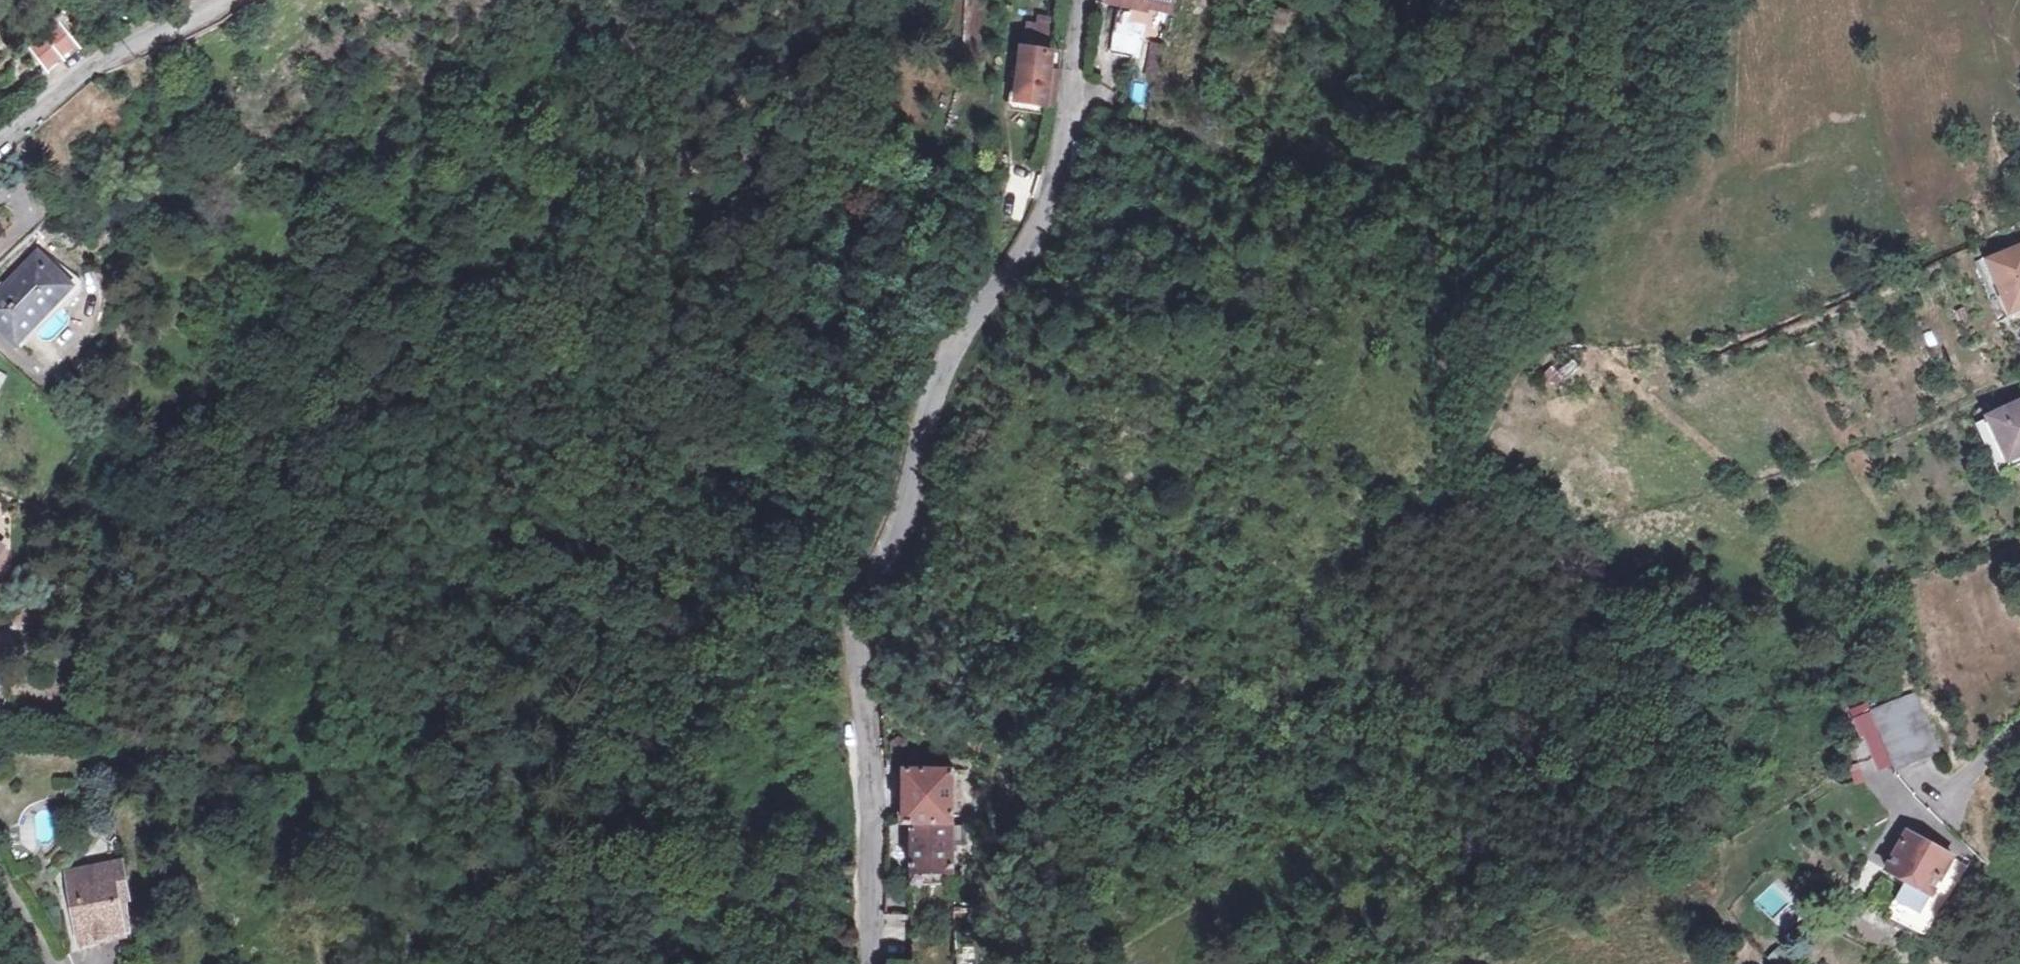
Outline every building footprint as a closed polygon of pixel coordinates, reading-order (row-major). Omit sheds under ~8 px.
[(1139,52),(1148,14),(1150,9),(1125,3),(1114,46),(1139,52)] [(68,41),(47,14),(14,39),(35,67),(68,41)] [(1051,19),(1026,17),(1023,42),(1048,44),(1051,19)] [(1161,79),(1166,44),(1149,41),(1143,76),(1161,79)] [(1017,97),(1047,102),(1051,81),(1053,68),(1023,64),(1017,97)] [(1047,102),(1055,103),(1059,82),(1051,81),(1047,102)] [(1994,253),(2016,304),(2019,303),(2019,242),(1994,253)] [(16,267),(21,272),(0,293),(0,343),(10,354),(85,282),(35,248),(16,267)] [(0,283),(0,293),(21,272),(16,267),(0,283)] [(2019,447),(2019,397),(1997,408),(2015,449),(2019,447)] [(1997,408),(1980,415),(2006,473),(2019,466),(2019,447),(2015,449),(1997,408)] [(230,575),(221,573),(219,585),(229,587),(230,575)] [(1920,684),(1878,705),(1906,762),(1948,741),(1920,684)] [(910,870),(952,871),(952,768),(906,767),(905,812),(886,812),(886,822),(910,822),(910,870)] [(1911,871),(1890,904),(1929,928),(1970,861),(1913,826),(1892,859),(1911,871)] [(113,902),(120,900),(114,866),(64,876),(77,944),(119,935),(113,902)] [(952,871),(910,870),(910,881),(952,882),(952,871)] [(126,934),(120,900),(113,902),(119,935),(126,934)] [(1784,934),(1773,945),(1784,956),(1794,945),(1784,934)]
